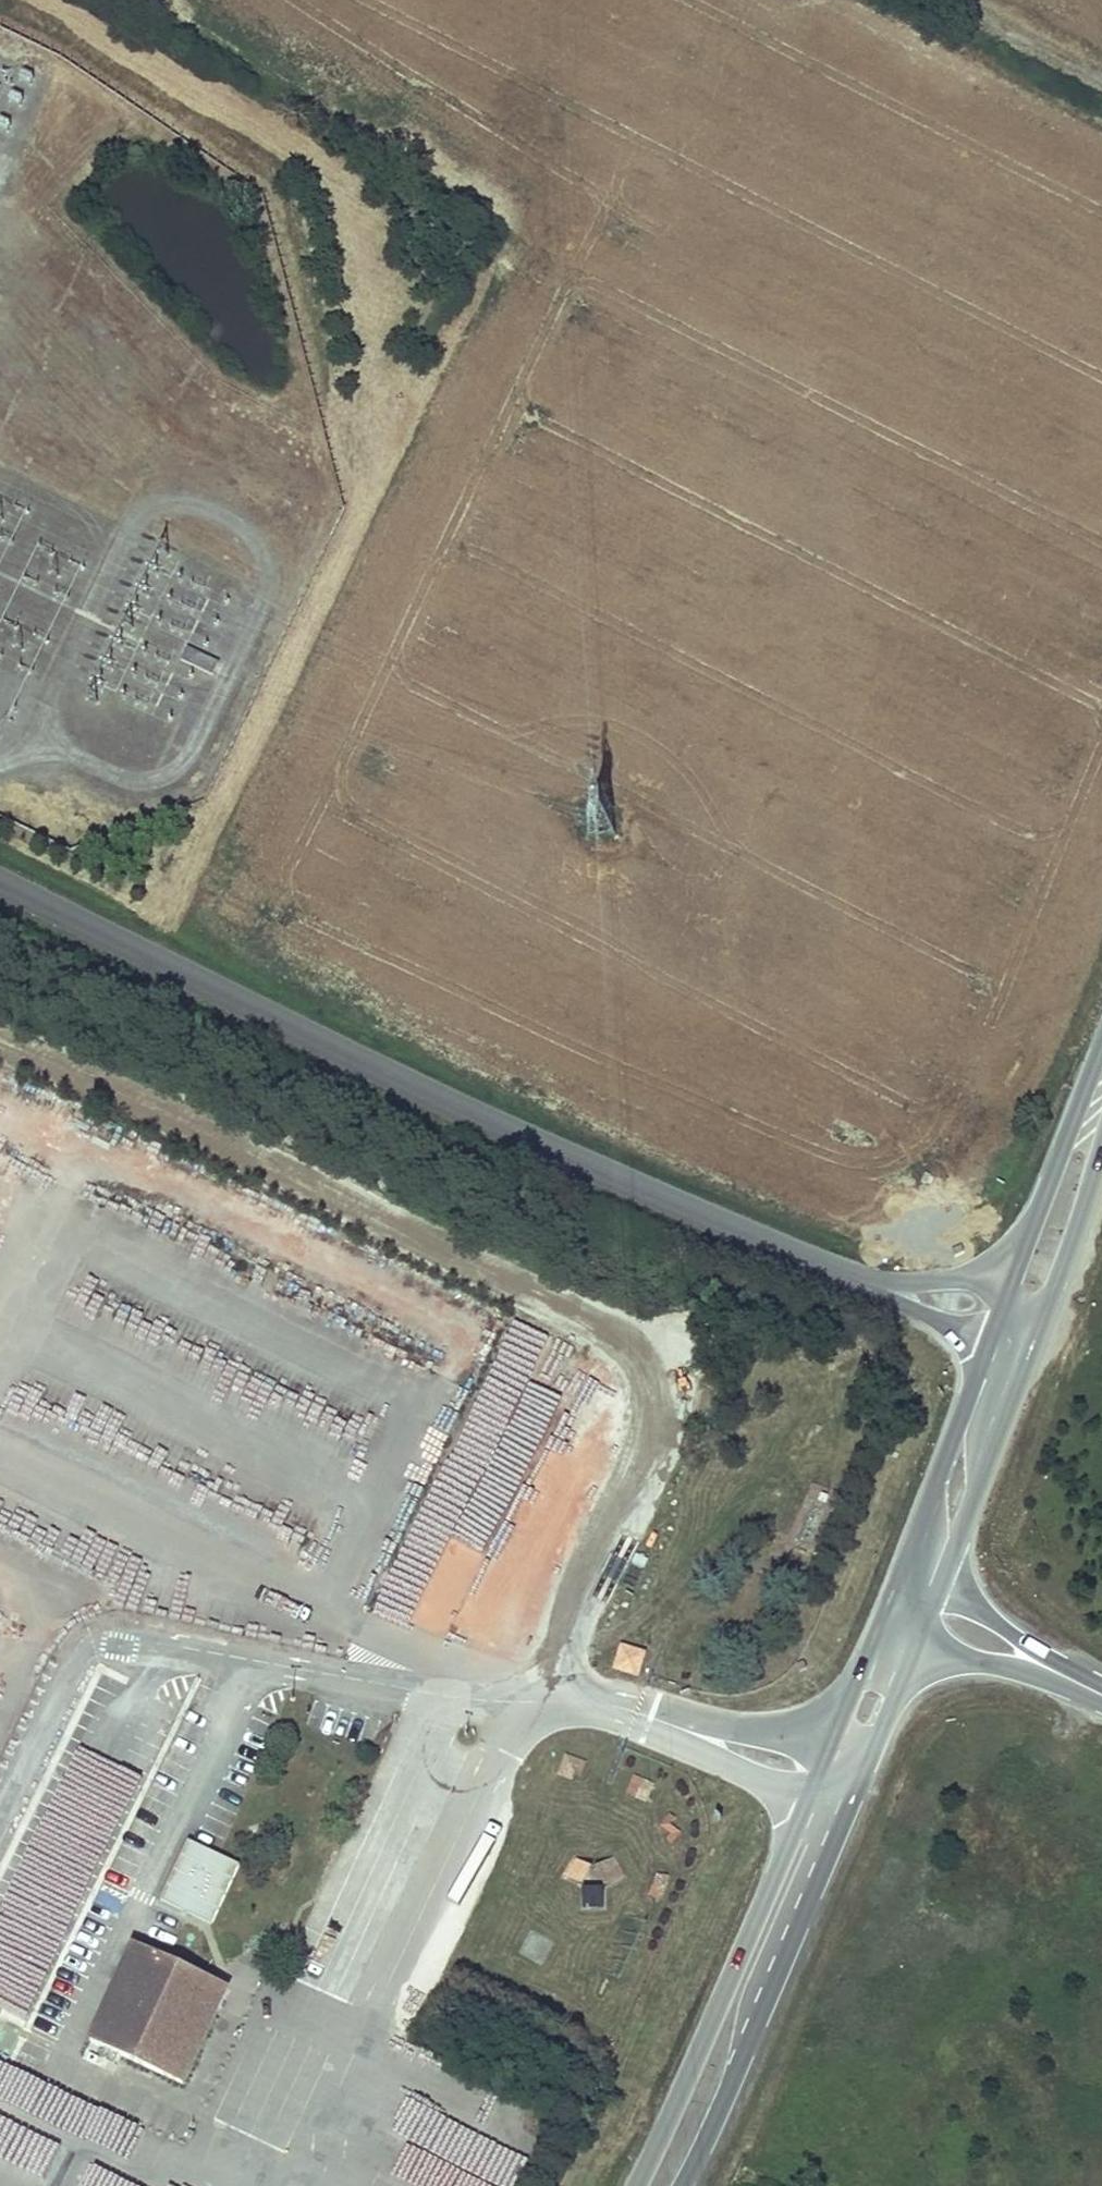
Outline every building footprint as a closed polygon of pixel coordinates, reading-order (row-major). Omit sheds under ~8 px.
[(216,677),(222,665),(187,648),(182,660),(216,677)] [(619,1644),(612,1672),(639,1678),(646,1650),(619,1644)] [(647,1800),(652,1780),(630,1775),(625,1795),(647,1800)] [(212,1925),(240,1864),(187,1840),(159,1901),(212,1925)] [(585,1885),(583,1905),(603,1907),(605,1887),(585,1885)] [(543,1961),(551,1939),(529,1931),(521,1953),(543,1961)] [(136,1940),(89,2035),(179,2081),(217,2006),(206,1975),(136,1940)] [(227,1986),(206,1975),(217,2006),(227,1986)]
